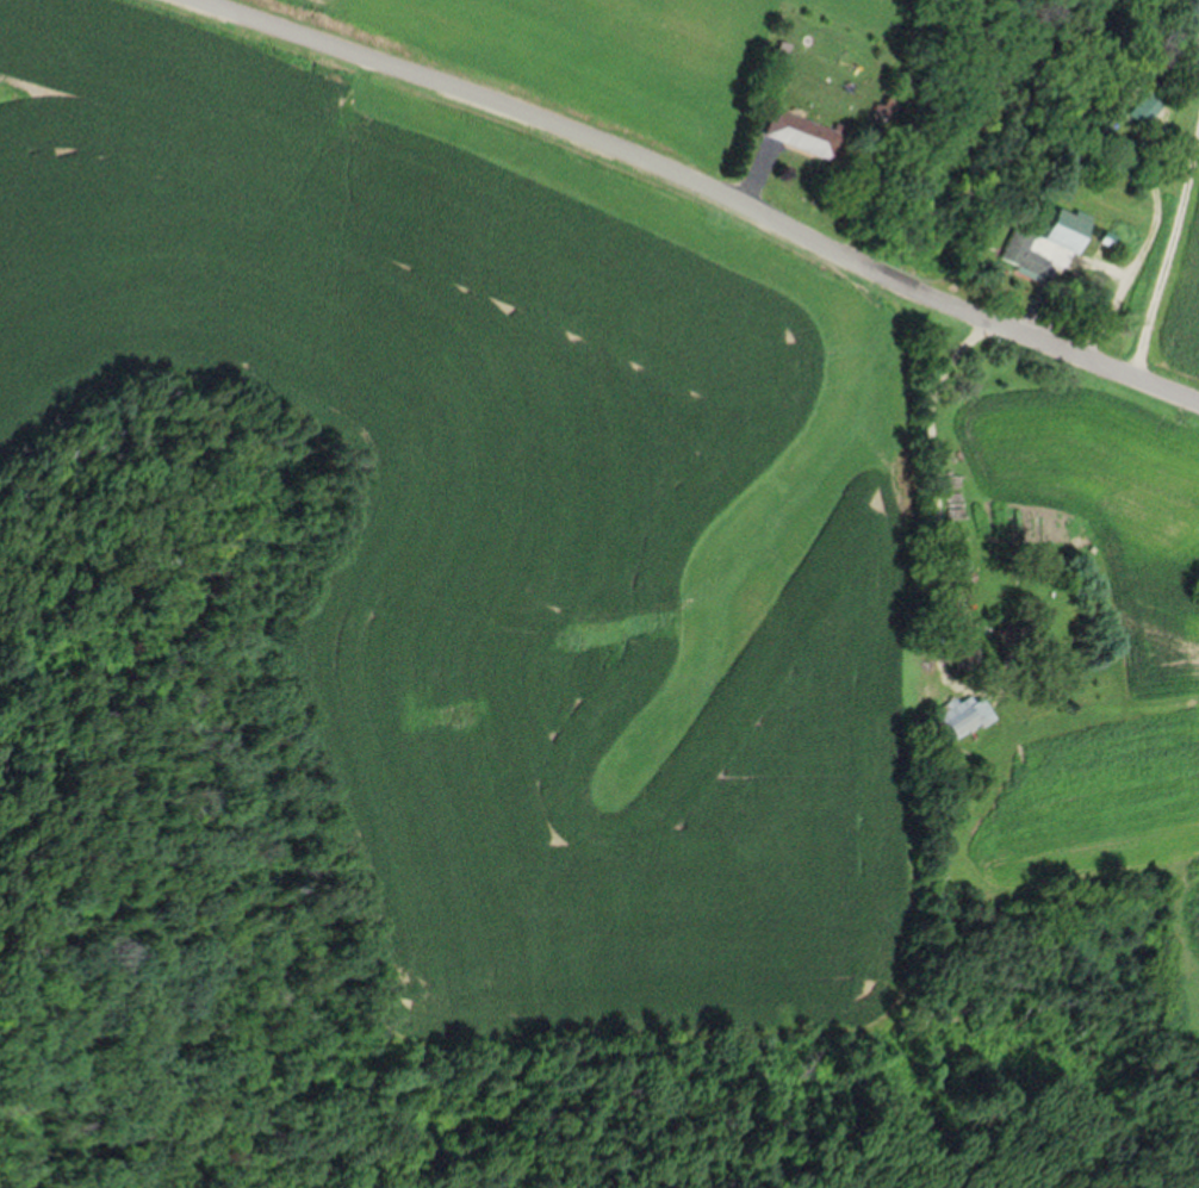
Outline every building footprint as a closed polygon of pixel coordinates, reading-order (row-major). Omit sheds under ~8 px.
[(843,129),(776,106),(766,134),(834,157),(843,129)] [(1079,241),(1087,218),(1055,206),(1043,237),(1055,241),(1058,233),(1079,241)] [(1003,257),(1035,275),(1045,257),(1027,247),(1033,237),(1019,229),(1003,257)] [(972,703),(969,697),(942,712),(957,739),(997,716),(985,695),(972,703)]
